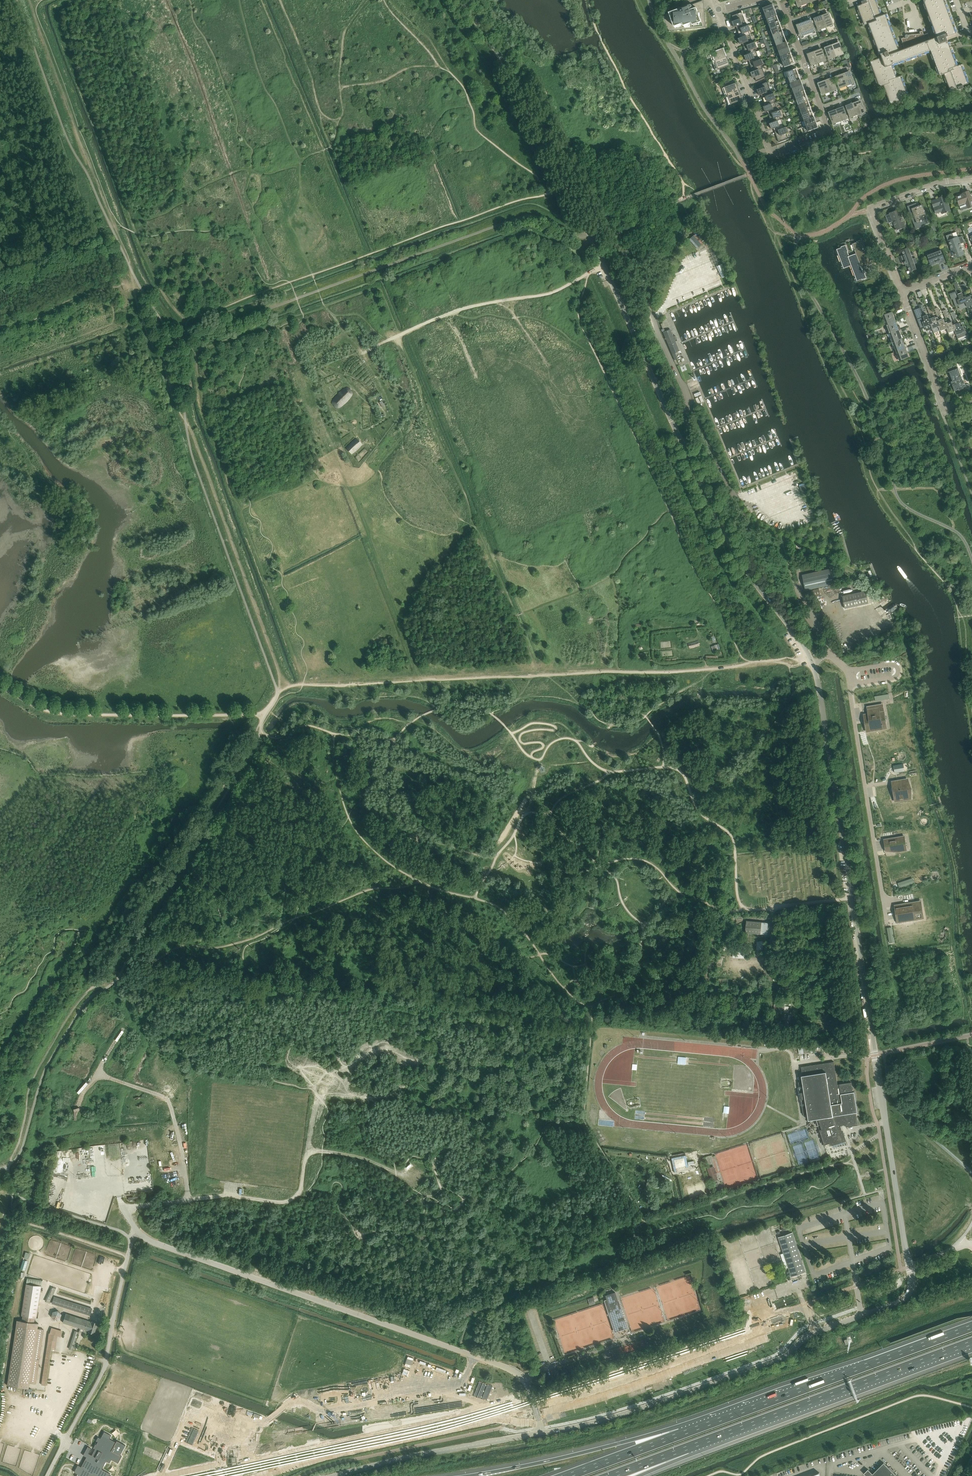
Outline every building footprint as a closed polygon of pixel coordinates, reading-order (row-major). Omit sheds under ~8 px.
[(798,5),(799,8),(802,7),(801,6),(809,3),(808,0),(796,0),(798,5)] [(903,43),(905,49),(900,51),(886,14),(882,16),(876,0),(866,0),(862,2),(863,4),(858,6),(865,25),(869,24),(880,55),(881,55),(882,57),(870,62),(880,87),(884,85),(891,104),(904,100),(903,97),(908,95),(901,76),(897,77),(892,65),(903,62),(931,51),(940,76),(944,74),(951,93),(965,88),(964,86),(968,84),(961,65),(957,66),(947,38),(957,34),(955,31),(944,0),(924,0),(937,37),(931,40),(928,34),(925,35),(923,31),(920,32),(920,34),(909,35),(909,38),(905,38),(905,37),(901,38),(903,43)] [(765,14),(775,10),(773,4),(763,8),(765,14)] [(691,5),(676,10),(663,15),(668,31),(706,28),(705,9),(697,9),(696,5),(693,6),(692,6),(692,5),(691,5)] [(765,14),(767,19),(777,15),(775,10),(765,14)] [(736,27),(737,30),(747,26),(742,12),(732,16),(734,21),(732,22),(734,27),(736,27)] [(826,14),(822,16),(826,27),(830,26),(831,27),(834,26),(833,23),(829,14),(826,15),(826,14)] [(767,19),(769,24),(779,21),(777,15),(767,19)] [(826,27),(822,16),(817,18),(817,19),(815,20),(818,29),(819,32),(822,31),(821,29),(826,27)] [(769,24),(771,30),(781,26),(779,21),(769,24)] [(809,21),(804,22),(808,34),(813,32),(813,34),(816,33),(815,30),(812,21),(809,22),(809,21)] [(805,35),(808,34),(804,22),(800,24),(800,25),(797,26),(801,35),(801,37),(802,36),(803,38),(803,39),(804,39),(805,38),(805,37),(805,35)] [(741,38),(750,35),(749,32),(751,31),(749,25),(747,26),(737,30),(741,38)] [(771,30),(773,35),(783,31),(781,26),(771,30)] [(773,35),(775,40),(785,37),(783,31),(773,35)] [(753,43),(750,35),(741,38),(739,39),(741,44),(743,44),(744,47),(753,43)] [(775,40),(777,46),(787,42),(785,37),(775,40)] [(747,55),(756,52),(755,49),(757,48),(755,42),(753,43),(744,47),(747,55)] [(777,46),(779,51),(789,47),(787,42),(777,46)] [(837,43),(832,45),(836,57),(844,54),(843,53),(840,43),(837,44),(837,43)] [(836,57),(832,45),(828,47),(828,48),(825,49),(829,58),(830,61),(833,60),(832,58),(836,57)] [(779,51),(781,56),(791,53),(789,47),(779,51)] [(709,53),(713,62),(727,57),(723,48),(710,53),(709,53)] [(815,51),(819,63),(826,60),(826,59),(822,50),(820,51),(819,50),(815,51)] [(815,65),(819,63),(815,51),(810,53),(811,54),(808,55),(811,64),(812,67),(815,66),(815,65)] [(759,60),(756,52),(747,55),(745,56),(747,61),(749,61),(750,63),(760,60),(759,60)] [(781,56),(783,62),(793,58),(791,53),(781,56)] [(730,66),(727,57),(713,62),(716,71),(716,70),(730,65),(730,66)] [(793,58),(783,62),(785,67),(795,64),(793,58)] [(753,72),(763,68),(762,65),(764,65),(761,59),(759,60),(760,60),(750,63),(753,72)] [(753,72),(751,72),(753,78),(755,77),(756,81),(766,77),(763,68),(753,72)] [(789,78),(799,74),(797,69),(787,72),(789,78)] [(847,73),(843,74),(847,86),(852,84),(852,86),(855,85),(854,83),(851,73),(848,74),(847,73)] [(789,78),(791,83),(801,79),(799,74),(789,78)] [(847,86),(843,74),(838,76),(839,77),(836,78),(839,87),(840,88),(847,86)] [(791,83),(793,88),(803,85),(801,79),(791,83)] [(830,79),(825,81),(830,92),(834,90),(835,92),(838,91),(837,89),(833,79),(830,80),(830,79)] [(830,92),(825,81),(821,82),(821,83),(819,84),(822,94),(822,95),(830,92)] [(772,94),(768,82),(758,86),(759,89),(757,90),(759,96),(761,95),(762,98),(772,94)] [(722,88),(725,97),(739,91),(736,83),(723,88),(722,88)] [(793,88),(794,94),(805,90),(803,85),(793,88)] [(794,94),(796,99),(807,95),(805,90),(794,94)] [(743,100),(739,91),(725,97),(729,106),(729,105),(742,100),(743,100)] [(766,106),(775,103),(774,100),(776,99),(774,93),(772,94),(762,98),(765,106),(766,106)] [(796,99),(798,105),(809,101),(807,95),(796,99)] [(798,105),(800,110),(811,106),(809,101),(798,105)] [(854,103),(858,115),(862,113),(863,115),(866,114),(865,112),(861,102),(858,103),(858,102),(854,103)] [(778,111),(775,103),(766,106),(765,106),(764,107),(766,112),(768,112),(769,115),(778,111)] [(853,116),(858,115),(854,103),(849,105),(850,106),(847,107),(850,116),(851,119),(854,118),(853,116)] [(800,110),(802,115),(813,112),(811,106),(800,110)] [(841,108),(836,110),(840,121),(848,119),(847,116),(844,108),(841,109),(841,108)] [(772,123),(782,119),(781,117),(783,116),(780,110),(778,111),(769,115),(772,123)] [(840,121),(836,110),(832,111),(832,112),(829,113),(833,123),(834,125),(836,124),(836,123),(840,121)] [(802,115),(804,121),(815,117),(813,112),(802,115)] [(804,121),(806,126),(816,122),(815,117),(804,121)] [(785,128),(782,119),(772,123),(770,124),(772,129),(774,129),(775,131),(785,128)] [(816,122),(806,126),(808,131),(819,128),(816,122)] [(785,128),(775,131),(779,142),(789,139),(787,133),(789,133),(787,127),(785,128)] [(956,197),(958,201),(957,201),(958,202),(960,207),(960,206),(967,203),(968,208),(971,207),(971,198),(971,197),(969,191),(963,193),(963,194),(956,197)] [(937,199),(932,201),(936,214),(937,214),(936,213),(941,211),(942,214),(946,212),(947,213),(951,211),(945,196),(937,199)] [(916,203),(908,206),(913,221),(916,220),(917,223),(921,222),(922,224),(922,225),(928,223),(922,207),(918,209),(916,203)] [(894,212),(886,216),(889,223),(893,221),(896,230),(896,231),(906,227),(899,209),(894,211),(894,212)] [(703,238),(700,235),(698,236),(695,233),(689,240),(698,248),(703,242),(701,240),(703,238)] [(962,236),(958,238),(957,234),(956,234),(955,233),(954,233),(953,233),(946,236),(955,258),(965,255),(962,246),(960,247),(959,244),(964,242),(962,236)] [(838,249),(840,254),(838,255),(840,255),(842,261),(840,262),(842,261),(845,268),(843,269),(850,266),(852,265),(853,268),(851,269),(852,269),(854,269),(856,275),(854,276),(856,275),(858,280),(856,281),(862,279),(862,280),(867,278),(864,272),(862,268),(863,267),(869,265),(864,253),(864,251),(866,250),(862,240),(857,241),(857,242),(852,244),(852,245),(853,244),(855,250),(855,251),(856,254),(849,256),(848,252),(846,245),(841,247),(841,248),(836,250),(838,249)] [(904,255),(901,256),(903,262),(906,261),(906,262),(907,266),(910,265),(912,271),(910,271),(910,272),(916,269),(914,264),(917,263),(915,258),(912,259),(908,247),(902,250),(904,255)] [(941,249),(927,254),(931,265),(940,262),(941,264),(946,263),(941,249)] [(722,264),(716,267),(722,278),(727,275),(722,264)] [(966,298),(966,296),(965,295),(963,295),(962,293),(960,294),(960,295),(955,297),(955,296),(952,297),(956,307),(959,306),(959,305),(966,303),(965,302),(968,301),(966,298)] [(920,309),(914,311),(921,329),(925,328),(925,327),(931,325),(931,324),(933,323),(932,320),(930,316),(928,317),(928,316),(925,317),(924,318),(921,312),(925,311),(922,304),(919,305),(920,309)] [(887,324),(896,321),(894,316),(896,315),(894,311),(883,315),(887,324)] [(933,319),(932,320),(933,323),(931,324),(931,325),(932,329),(939,327),(939,326),(941,325),(940,322),(938,318),(936,318),(936,317),(933,318),(933,319)] [(939,326),(939,327),(940,331),(947,329),(947,328),(949,327),(948,324),(946,320),(944,320),(944,319),(941,320),(941,321),(940,322),(941,325),(939,326)] [(958,324),(956,319),(954,320),(955,324),(957,329),(955,330),(957,335),(963,333),(964,335),(967,334),(966,331),(965,331),(963,326),(961,327),(960,323),(958,324)] [(887,324),(890,334),(901,329),(900,326),(898,327),(896,321),(887,324)] [(950,323),(948,324),(949,327),(947,328),(947,329),(949,333),(955,330),(957,329),(955,324),(953,325),(952,321),(949,322),(950,323)] [(890,334),(893,342),(902,339),(901,334),(903,333),(901,329),(890,334)] [(663,333),(672,354),(679,351),(670,330),(663,333)] [(893,342),(897,352),(908,347),(907,344),(905,344),(902,339),(893,342)] [(908,347),(897,352),(900,361),(909,357),(907,352),(909,351),(908,347)] [(950,368),(951,371),(948,372),(949,372),(954,384),(952,384),(955,391),(963,388),(961,381),(963,381),(963,382),(957,365),(950,368)] [(333,401),(333,402),(333,403),(334,405),(335,405),(337,407),(337,408),(338,408),(339,407),(340,406),(341,406),(343,404),(346,402),(348,400),(350,397),(352,395),(352,394),(352,393),(352,392),(351,391),(349,388),(348,388),(347,388),(346,388),(345,388),(343,390),(341,392),(338,395),(333,400),(333,401)] [(356,438),(346,448),(352,454),(362,444),(356,438)] [(802,575),(806,590),(834,584),(833,577),(831,569),(818,571),(802,575)] [(842,596),(845,609),(869,604),(866,591),(842,596)] [(868,713),(863,714),(864,722),(866,733),(879,730),(887,729),(883,703),(866,706),(867,712),(868,713)] [(909,781),(892,784),(894,800),(910,797),(908,789),(910,789),(909,781)] [(893,837),(884,839),(886,851),(892,850),(894,850),(895,851),(907,849),(905,837),(893,839),(893,837)] [(914,883),(912,878),(898,883),(900,888),(914,883)] [(906,903),(894,905),(897,923),(924,919),(921,901),(906,903)] [(747,921),(746,933),(761,935),(761,922),(747,921)] [(819,1051),(818,1045),(798,1048),(799,1054),(819,1051)] [(837,1081),(834,1062),(824,1063),(801,1067),(803,1076),(802,1076),(803,1081),(798,1082),(804,1115),(808,1115),(809,1120),(818,1119),(822,1129),(819,1130),(824,1145),(831,1143),(832,1145),(846,1141),(843,1131),(842,1132),(841,1126),(843,1125),(846,1124),(846,1127),(858,1125),(856,1113),(857,1112),(854,1092),(853,1092),(851,1082),(839,1084),(838,1084),(837,1081)] [(671,1167),(685,1164),(684,1161),(694,1158),(693,1153),(669,1158),(671,1167)] [(714,1167),(708,1169),(712,1181),(717,1179),(716,1175),(717,1175),(715,1171),(714,1167)] [(805,1270),(793,1232),(778,1237),(781,1246),(784,1255),(785,1258),(791,1275),(805,1270)] [(22,1315),(23,1315),(35,1317),(37,1317),(41,1286),(26,1283),(22,1315)] [(56,1288),(53,1287),(47,1301),(50,1303),(56,1288)] [(610,1311),(615,1327),(625,1324),(620,1308),(615,1292),(605,1295),(610,1311)] [(93,1309),(54,1296),(53,1302),(91,1315),(93,1309)] [(61,1319),(60,1314),(61,1314),(60,1309),(52,1311),(54,1320),(61,1319)] [(92,1322),(66,1313),(63,1322),(89,1331),(89,1332),(94,1334),(98,1322),(92,1321),(92,1322)] [(35,1317),(23,1315),(22,1321),(17,1320),(7,1385),(29,1389),(30,1383),(35,1384),(43,1329),(38,1328),(38,1323),(34,1323),(35,1317)] [(50,1334),(42,1385),(46,1385),(51,1350),(55,1350),(57,1337),(61,1338),(63,1332),(51,1328),(50,1334)] [(79,1331),(76,1331),(70,1349),(73,1350),(79,1331)] [(925,1444),(934,1436),(928,1430),(919,1438),(925,1444)] [(76,1468),(79,1470),(76,1475),(90,1475),(92,1472),(95,1474),(96,1473),(101,1475),(100,1475),(111,1475),(109,1475),(110,1474),(102,1469),(106,1461),(110,1462),(111,1459),(116,1462),(118,1463),(122,1456),(120,1455),(125,1445),(124,1444),(117,1440),(116,1442),(109,1439),(111,1435),(104,1432),(101,1438),(98,1437),(96,1441),(98,1442),(96,1445),(95,1444),(93,1448),(95,1449),(91,1455),(88,1453),(81,1467),(78,1465),(76,1468)] [(884,1463),(873,1474),(868,1469),(864,1473),(867,1475),(897,1475),(884,1463)]
